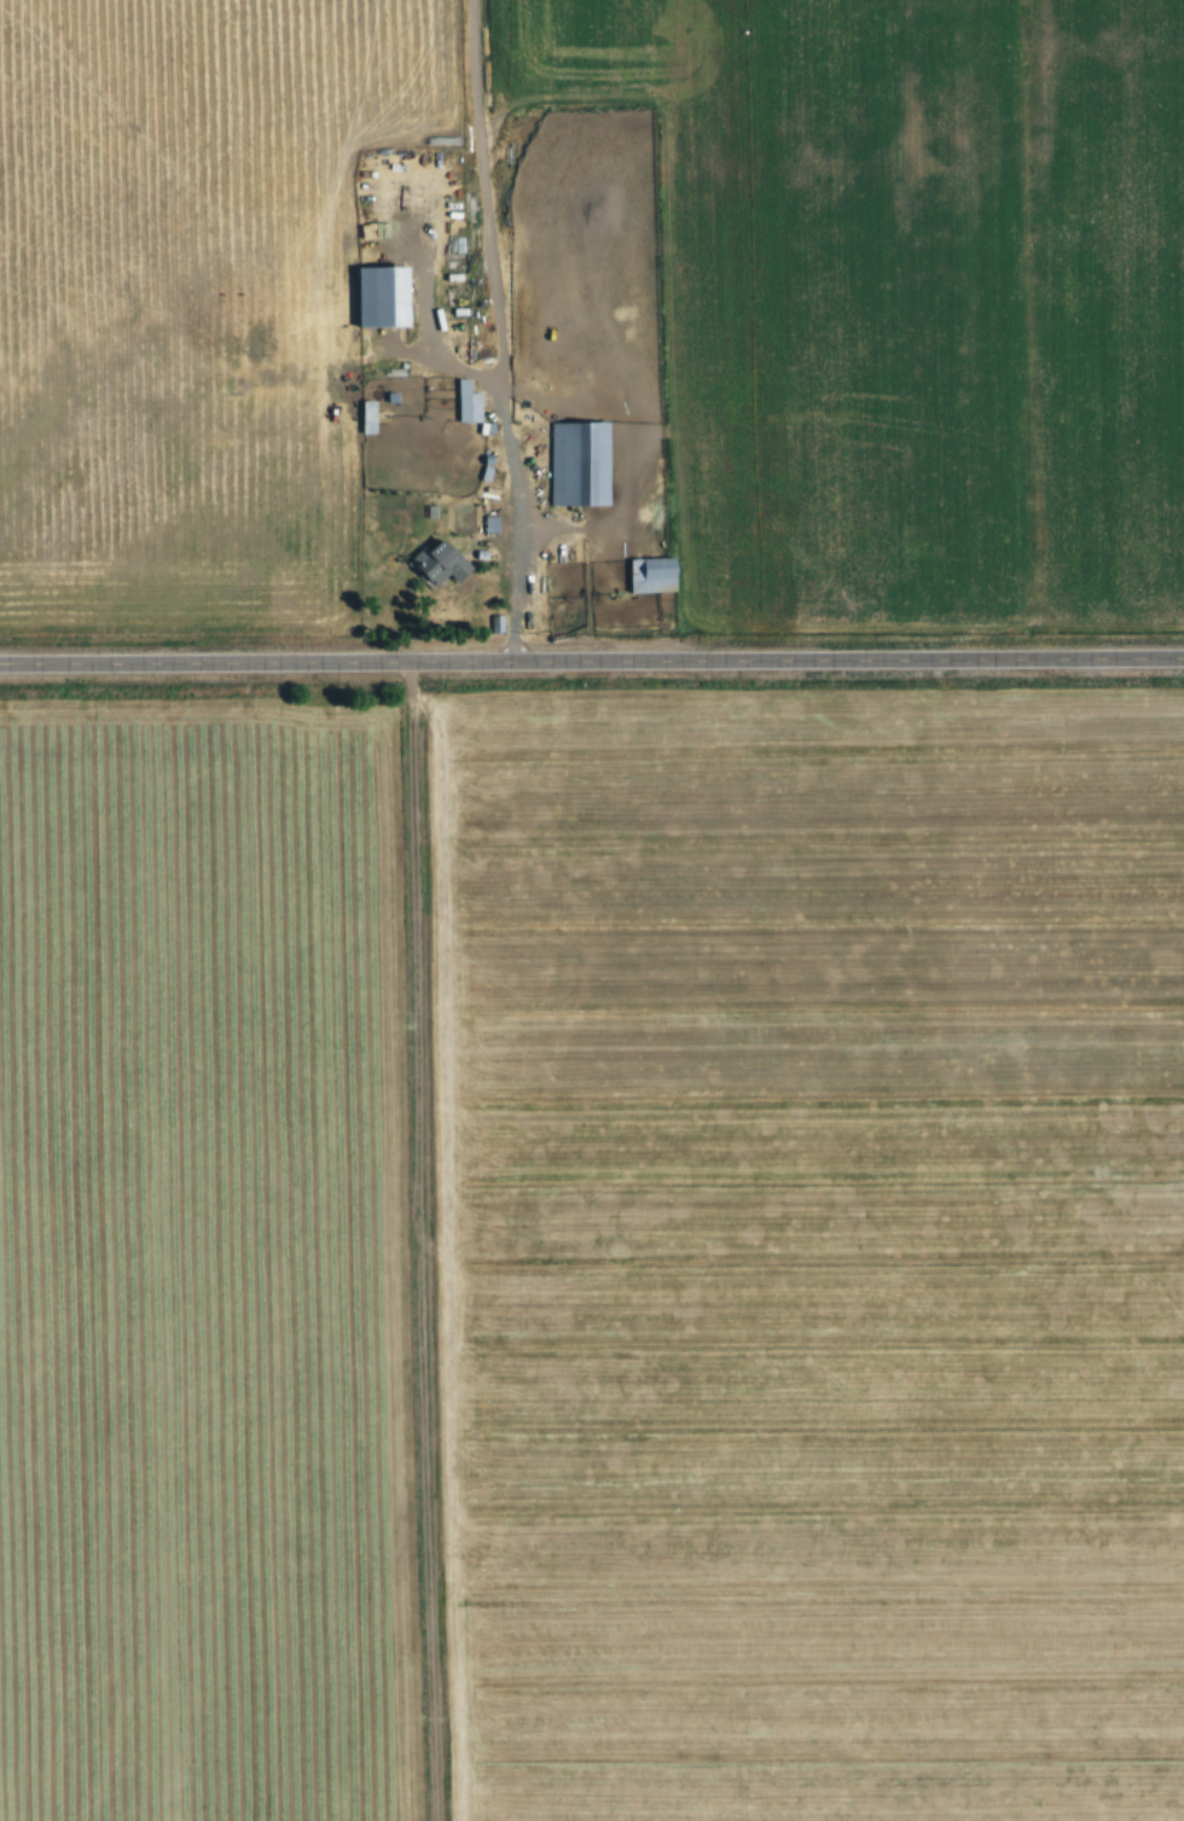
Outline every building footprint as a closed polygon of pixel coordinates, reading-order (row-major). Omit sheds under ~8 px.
[(418,264),(418,328),(381,328),(375,328),(375,264),(381,264),(418,264)] [(459,423),(482,423),(482,394),(472,393),(472,380),(460,380),(459,423)] [(573,421),(571,510),(622,510),(622,421),(573,421)] [(498,517),(486,518),(486,534),(499,534),(498,517)] [(453,539),(434,558),(439,563),(430,570),(448,589),(462,576),(472,588),(492,569),(475,551),(470,555),(453,539)] [(689,558),(691,592),(674,593),(648,594),(646,560),(684,558),(689,558)]
